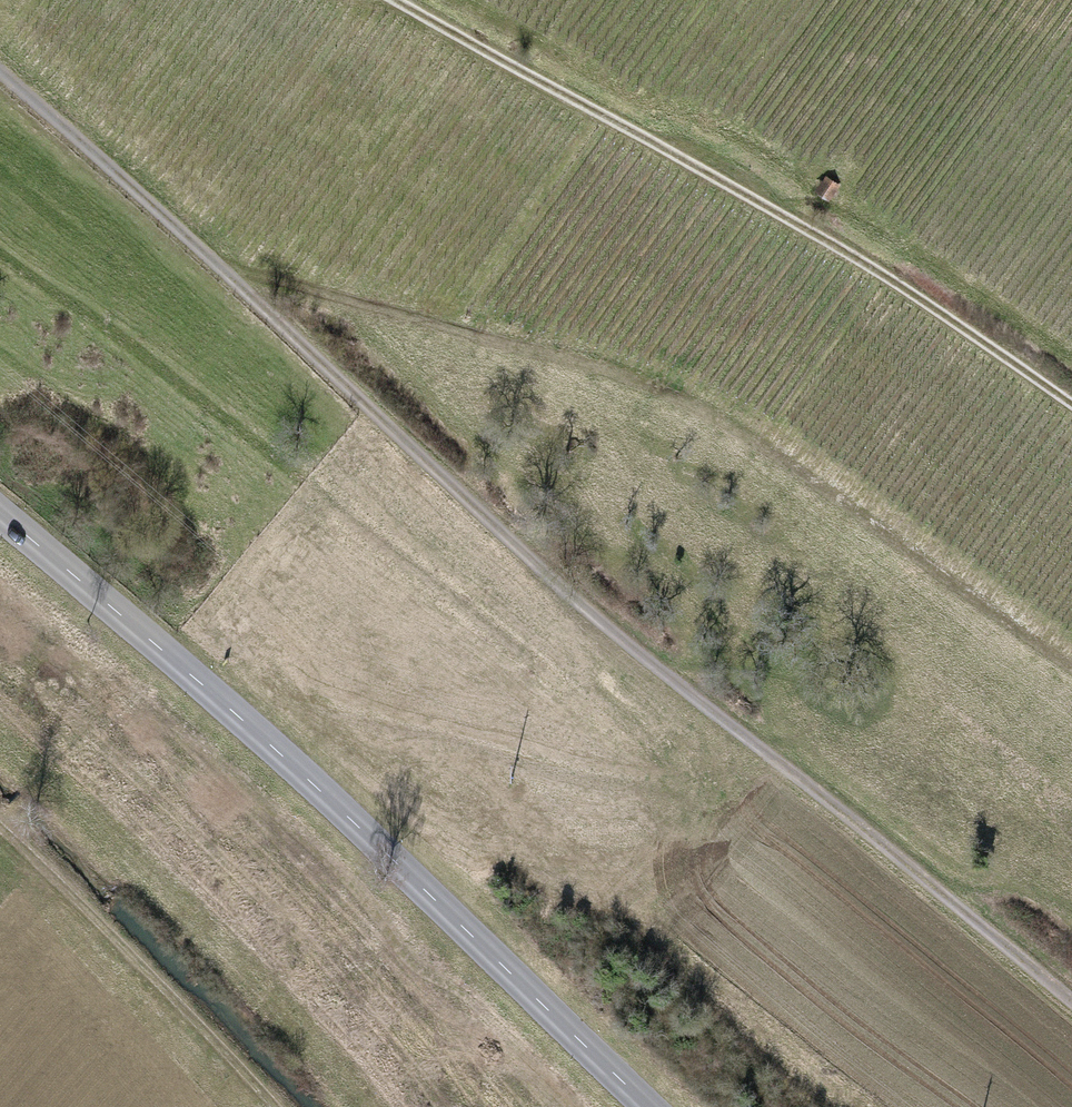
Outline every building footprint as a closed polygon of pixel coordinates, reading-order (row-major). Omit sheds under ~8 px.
[(840,184),(826,175),(816,190),(830,199),(840,184)]
